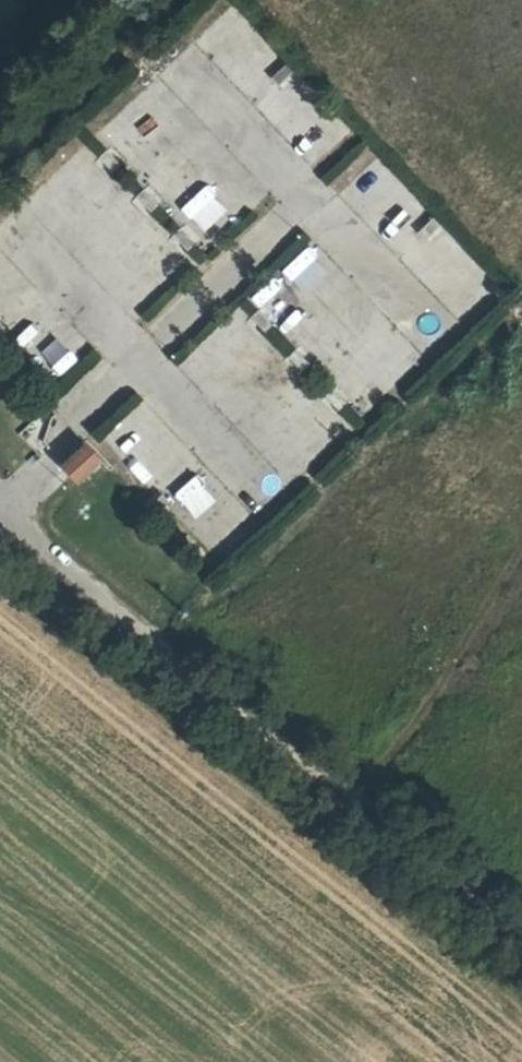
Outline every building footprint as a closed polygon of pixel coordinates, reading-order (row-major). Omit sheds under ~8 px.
[(285,63),(268,78),(275,86),(291,71),(285,63)] [(102,149),(95,156),(110,171),(117,164),(102,149)] [(81,215),(107,191),(96,179),(70,203),(81,215)] [(140,188),(132,195),(146,211),(153,204),(140,188)] [(437,227),(429,220),(413,234),(421,242),(437,227)] [(176,228),(169,234),(183,250),(191,243),(176,228)] [(449,241),(425,265),(450,292),(475,269),(449,241)] [(132,310),(142,299),(117,277),(107,289),(132,310)] [(465,315),(484,296),(473,285),(454,304),(465,315)] [(253,310),(246,318),(261,332),(268,325),(253,310)] [(53,378),(80,359),(72,347),(44,366),(53,378)] [(290,350),(282,357),(297,373),(305,365),(290,350)] [(327,390),(319,396),(333,412),(341,405),(327,390)] [(133,470),(159,445),(149,435),(162,422),(139,399),(100,436),(133,470)] [(304,447),(321,427),(296,404),(278,424),(304,447)] [(94,443),(68,469),(85,487),(112,461),(94,443)] [(198,478),(174,500),(185,512),(209,490),(198,478)] [(155,494),(140,508),(147,516),(162,502),(155,494)] [(199,531),(223,555),(244,533),(220,509),(199,531)]
